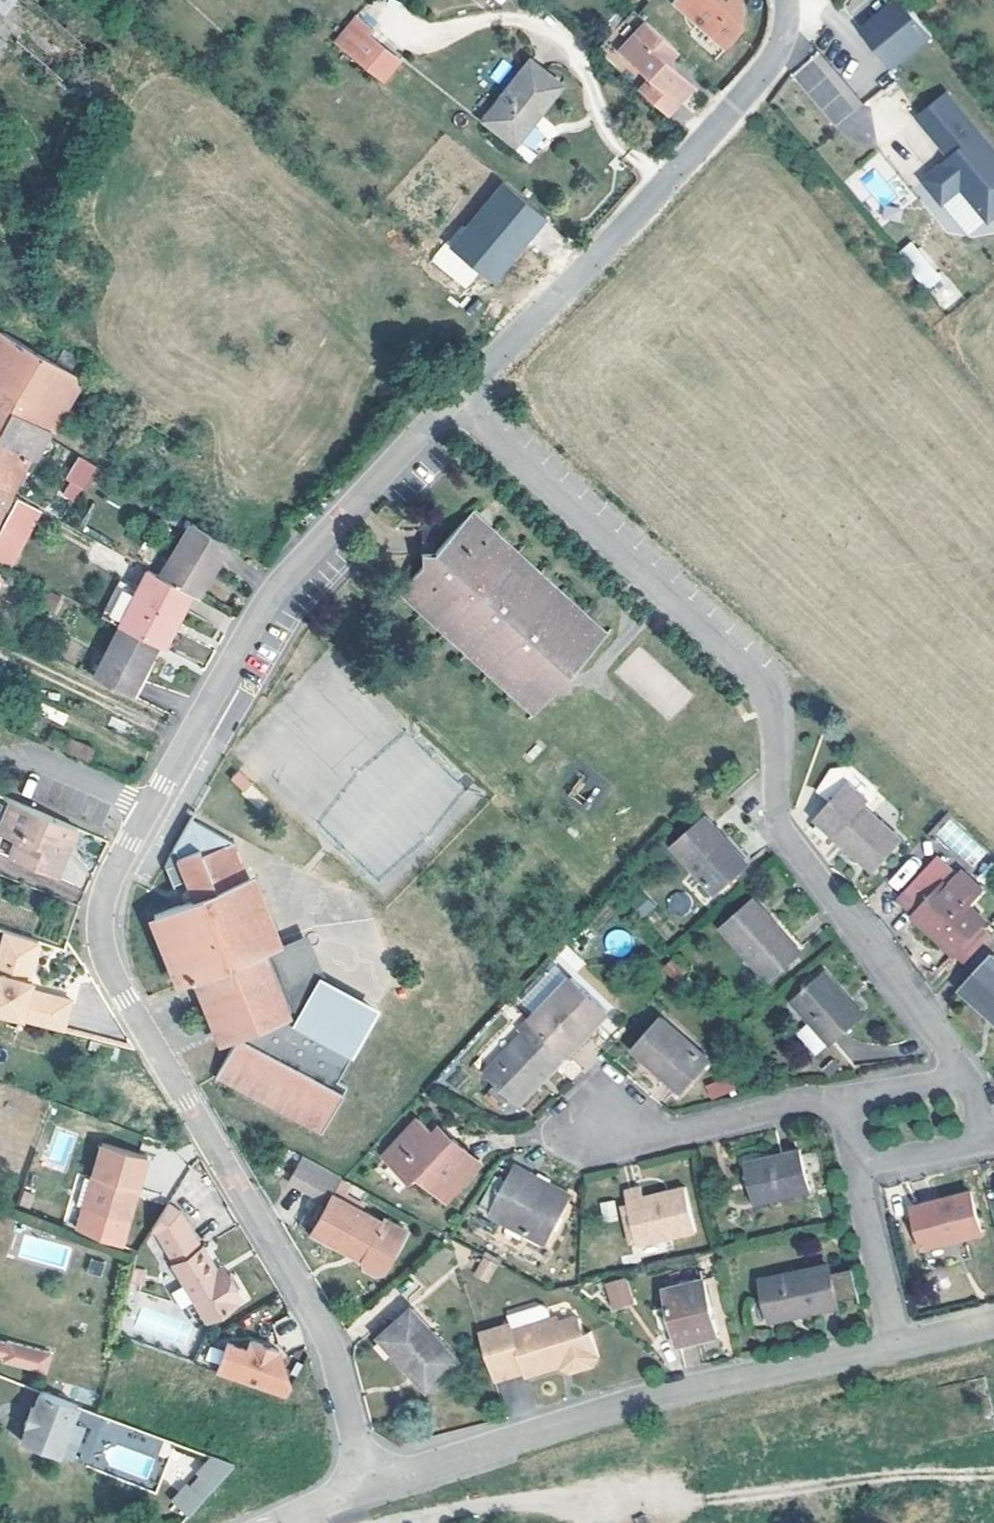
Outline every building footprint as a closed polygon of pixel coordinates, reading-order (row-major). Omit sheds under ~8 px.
[(730,43),(740,32),(745,21),(745,0),(681,0),(730,43)] [(865,29),(897,68),(936,37),(906,0),(901,0),(865,29)] [(634,87),(662,113),(690,83),(664,59),(676,46),(644,18),(614,48),(644,77),(634,87)] [(352,60),(379,82),(395,64),(368,41),(352,60)] [(816,54),(791,76),(856,150),(881,129),(816,54)] [(533,65),(485,121),(514,146),(562,89),(533,65)] [(927,181),(943,200),(956,188),(966,190),(993,223),(993,222),(993,144),(952,93),(922,118),(955,158),(927,181)] [(499,287),(547,215),(493,179),(435,266),(468,289),(478,274),(499,287)] [(956,188),(943,200),(975,239),(993,223),(966,190),(956,188)] [(939,277),(909,241),(896,251),(927,287),(939,277)] [(929,293),(947,309),(961,293),(942,277),(929,293)] [(58,433),(85,392),(1,341),(0,342),(0,405),(58,433)] [(58,433),(0,405),(0,449),(32,466),(36,467),(58,433)] [(10,500),(32,466),(0,449),(0,495),(10,500)] [(79,456),(58,494),(76,503),(97,466),(79,456)] [(10,500),(0,495),(0,515),(10,500)] [(103,506),(100,533),(114,535),(118,508),(103,506)] [(14,508),(0,530),(0,576),(3,577),(35,521),(14,508)] [(510,573),(519,563),(474,520),(464,531),(510,573)] [(464,531),(436,560),(422,561),(422,576),(406,593),(423,609),(419,623),(434,620),(517,698),(532,681),(551,681),(551,661),(576,635),(529,592),(539,582),(519,563),(510,573),(464,531)] [(188,537),(159,588),(190,604),(197,609),(224,559),(188,537)] [(422,561),(436,560),(436,539),(421,539),(422,561)] [(77,576),(62,567),(49,591),(64,600),(77,576)] [(167,630),(175,633),(190,604),(159,588),(147,582),(137,600),(114,587),(93,625),(154,656),(167,630)] [(529,592),(576,635),(585,625),(539,582),(529,592)] [(397,603),(419,623),(423,609),(406,593),(397,603)] [(508,706),(517,698),(434,620),(419,623),(508,706)] [(154,656),(161,660),(175,633),(167,630),(154,656)] [(94,689),(132,708),(158,660),(120,640),(94,689)] [(90,759),(68,747),(62,759),(84,771),(90,759)] [(880,785),(861,767),(846,753),(827,761),(817,786),(831,799),(816,815),(873,869),(901,839),(863,803),(880,785)] [(253,785),(244,792),(256,809),(266,802),(253,785)] [(9,811),(1,807),(0,810),(0,830),(9,811)] [(9,811),(0,830),(0,843),(13,848),(6,865),(52,886),(62,864),(58,862),(63,851),(67,853),(73,839),(9,811)] [(971,870),(988,852),(948,813),(931,831),(971,870)] [(704,815),(671,845),(712,889),(744,859),(704,815)] [(177,982),(197,974),(210,969),(216,985),(203,990),(198,992),(218,1042),(238,1034),(290,1013),(264,948),(283,941),(254,871),(246,873),(233,840),(189,819),(163,864),(180,900),(149,913),(177,982)] [(6,865),(13,848),(0,843),(0,862),(6,865)] [(58,862),(62,864),(67,853),(63,851),(58,862)] [(912,857),(888,882),(897,891),(921,866),(912,857)] [(993,934),(993,931),(966,904),(980,888),(964,872),(950,887),(943,880),(952,871),(939,858),(902,897),(918,912),(915,915),(966,964),(993,934)] [(670,893),(668,910),(688,911),(689,895),(670,893)] [(639,894),(628,904),(640,917),(651,907),(639,894)] [(754,898),(722,926),(764,974),(796,947),(754,898)] [(318,973),(326,978),(307,932),(283,941),(264,948),(290,1013),(297,1010),(318,973)] [(21,988),(33,949),(2,939),(0,944),(0,990),(19,995),(21,988)] [(554,962),(573,976),(585,961),(566,946),(554,962)] [(670,958),(661,970),(677,982),(686,970),(670,958)] [(961,990),(993,1021),(993,963),(990,959),(961,990)] [(197,974),(203,990),(216,985),(210,969),(197,974)] [(812,1023),(830,1044),(862,1016),(822,971),(790,999),(812,1023)] [(318,973),(297,1010),(291,1022),(352,1055),(378,1006),(326,978),(318,973)] [(524,1020),(561,1053),(603,1010),(570,978),(532,1019),(528,1016),(524,1020)] [(54,1036),(62,1008),(24,997),(19,995),(0,990),(0,1023),(54,1036)] [(707,1055),(658,1014),(631,1046),(679,1087),(707,1055)] [(561,1053),(524,1020),(514,1030),(518,1034),(482,1072),(513,1102),(561,1053)] [(813,1059),(830,1044),(812,1023),(794,1039),(813,1059)] [(344,1091),(238,1034),(214,1079),(320,1135),(344,1091)] [(706,1083),(708,1098),(732,1094),(729,1079),(706,1083)] [(415,1120),(381,1153),(407,1180),(417,1171),(442,1197),(473,1167),(461,1155),(464,1152),(437,1124),(428,1133),(415,1120)] [(797,1149),(744,1159),(752,1199),(805,1188),(797,1149)] [(120,1254),(133,1208),(130,1204),(132,1195),(137,1196),(145,1165),(100,1151),(77,1238),(120,1254)] [(343,1179),(300,1156),(287,1179),(330,1203),(314,1231),(366,1259),(363,1264),(377,1271),(384,1269),(403,1234),(333,1197),(343,1179)] [(520,1174),(522,1169),(507,1163),(505,1168),(520,1174)] [(520,1174),(505,1168),(486,1209),(544,1235),(565,1189),(522,1169),(520,1174)] [(692,1228),(681,1182),(665,1186),(666,1192),(643,1198),(640,1184),(622,1189),(635,1242),(692,1228)] [(953,1236),(954,1239),(979,1233),(969,1191),(913,1205),(923,1243),(953,1236)] [(611,1195),(599,1197),(603,1219),(615,1217),(611,1195)] [(216,1283),(209,1269),(176,1214),(165,1207),(142,1243),(194,1334),(229,1309),(232,1307),(228,1302),(234,1298),(223,1279),(216,1283)] [(494,1262),(482,1255),(475,1270),(486,1276),(494,1262)] [(216,1283),(223,1279),(215,1265),(209,1269),(216,1283)] [(824,1265),(762,1278),(770,1318),(832,1305),(831,1300),(826,1274),(824,1265)] [(851,1268),(826,1274),(831,1300),(857,1295),(851,1268)] [(623,1275),(605,1279),(610,1299),(628,1295),(623,1275)] [(700,1277),(662,1286),(665,1301),(651,1305),(656,1325),(661,1329),(672,1327),(675,1342),(712,1333),(700,1277)] [(573,1366),(586,1370),(597,1366),(602,1357),(594,1333),(586,1335),(581,1316),(560,1321),(559,1316),(553,1318),(551,1308),(543,1305),(510,1315),(513,1324),(482,1333),(497,1382),(526,1373),(527,1378),(561,1369),(559,1363),(572,1360),(573,1366)] [(415,1311),(385,1336),(429,1389),(459,1363),(415,1311)] [(220,1350),(210,1379),(272,1401),(286,1379),(281,1359),(242,1347),(239,1356),(220,1350)] [(0,1348),(0,1364),(1,1364),(0,1367),(43,1381),(49,1361),(6,1348),(5,1350),(0,1348)] [(109,1353),(105,1368),(116,1371),(120,1356),(109,1353)] [(573,1374),(586,1370),(573,1366),(572,1360),(559,1363),(561,1369),(573,1374)] [(37,1399),(30,1413),(23,1430),(16,1446),(53,1461),(74,1413),(37,1399)] [(19,1428),(23,1430),(30,1413),(26,1411),(19,1428)] [(178,1492),(164,1509),(185,1519),(224,1474),(202,1465),(188,1481),(190,1483),(180,1494),(178,1492)]
